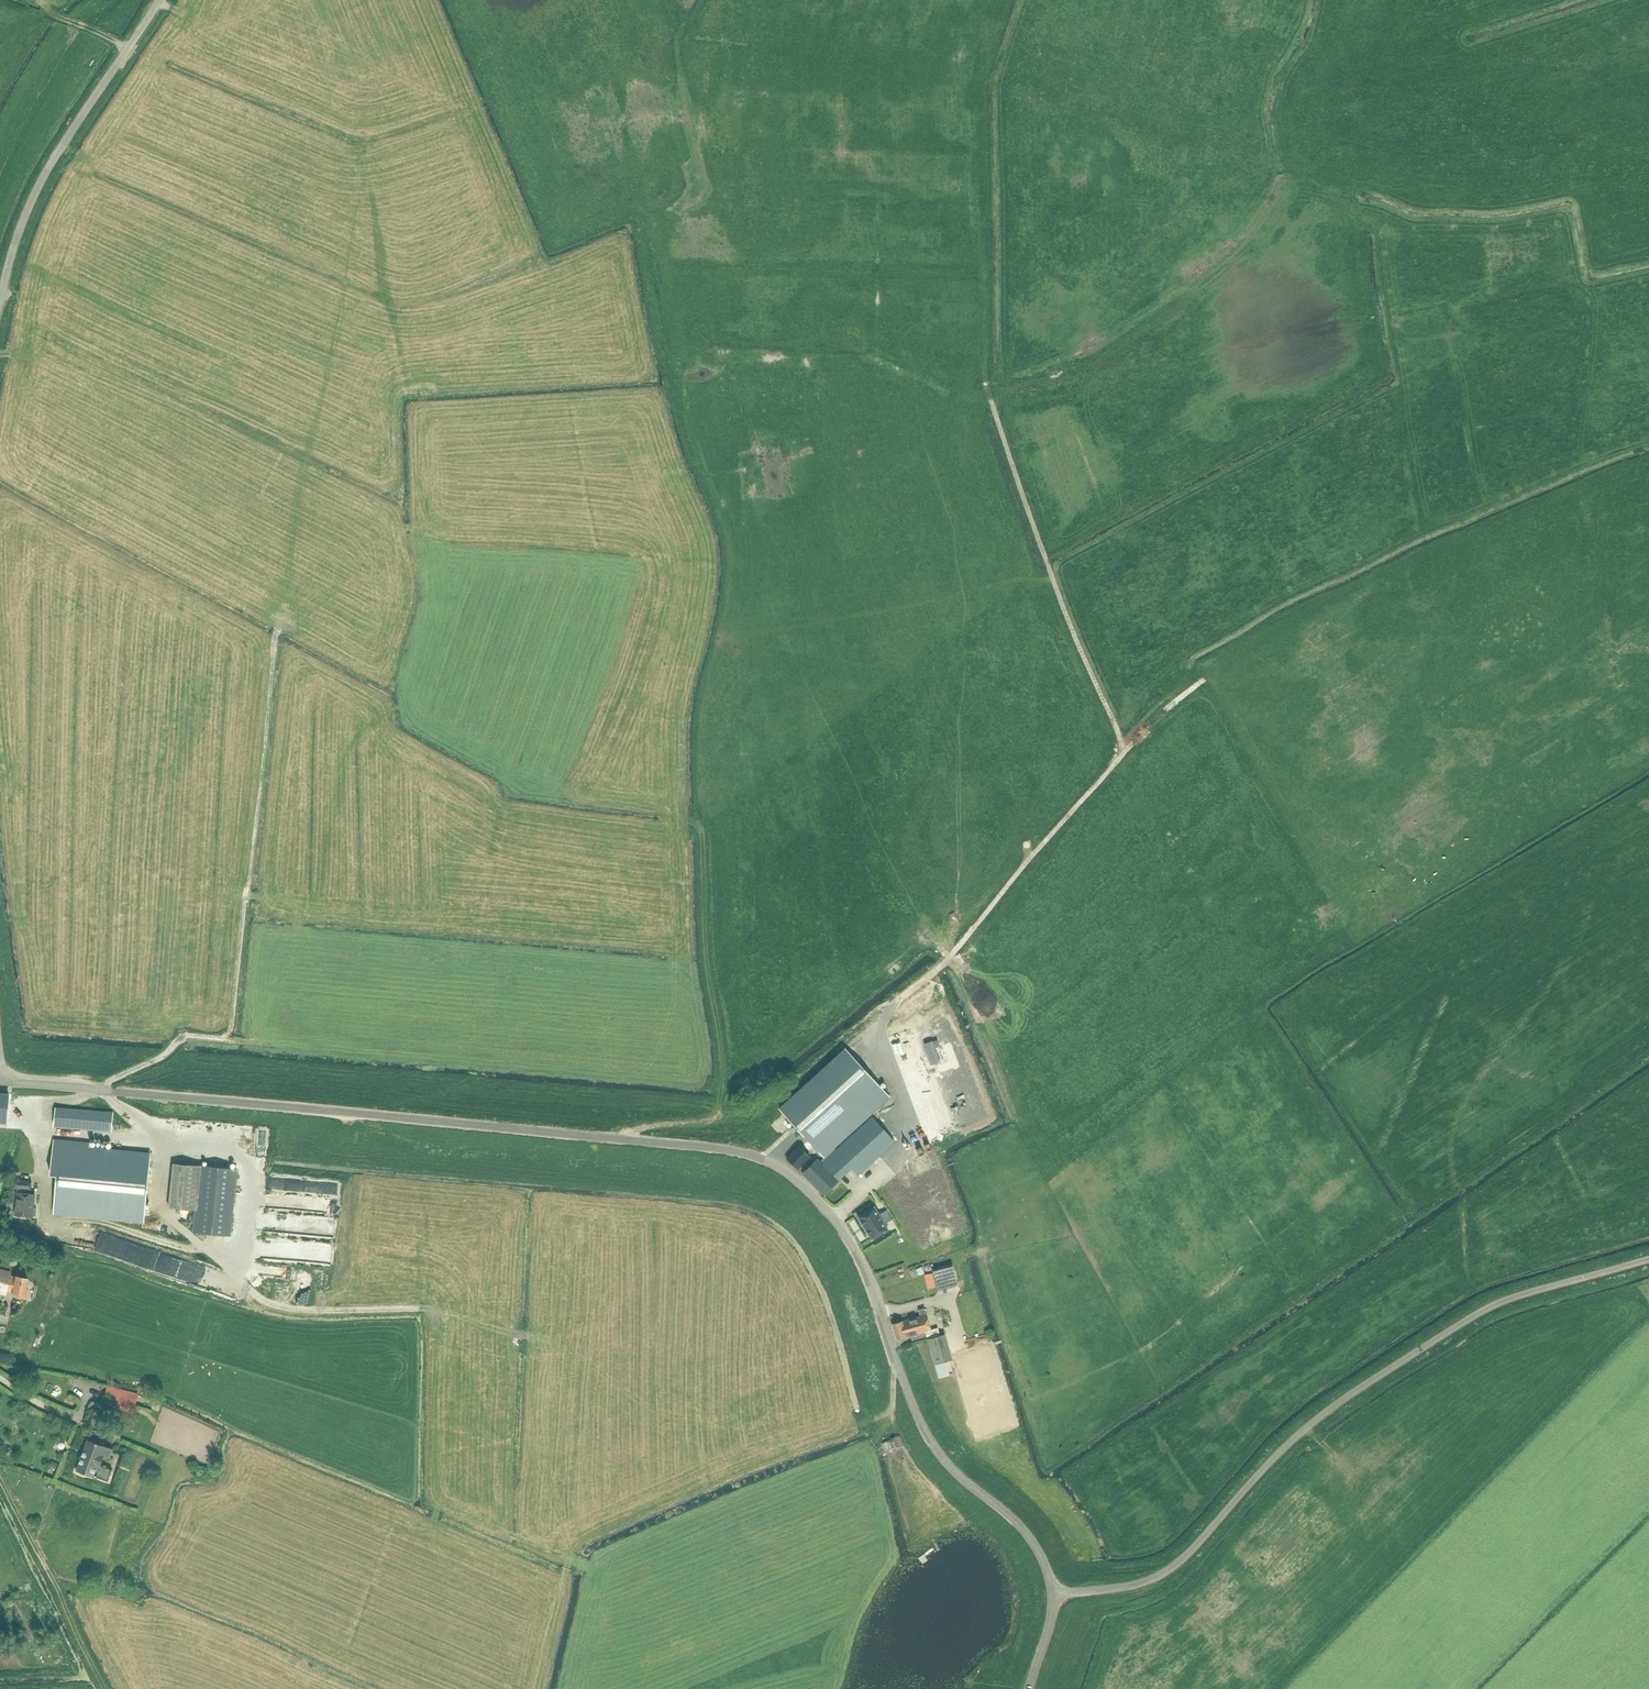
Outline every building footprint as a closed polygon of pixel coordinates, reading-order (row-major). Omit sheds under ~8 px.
[(778,1109),(824,1158),(889,1097),(844,1048),(778,1109)] [(968,1066),(959,1068),(962,1079),(964,1088),(973,1085),(968,1066)] [(7,1121),(8,1104),(9,1094),(8,1094),(0,1094),(0,1121),(7,1121)] [(54,1121),(54,1126),(111,1129),(112,1111),(101,1110),(55,1108),(54,1121)] [(851,1168),(858,1175),(894,1142),(872,1117),(821,1163),(816,1158),(801,1173),(823,1194),(839,1179),(851,1168)] [(90,1142),(50,1138),(47,1173),(56,1174),(53,1212),(143,1221),(149,1154),(89,1149),(90,1142)] [(786,1158),(797,1169),(809,1157),(798,1146),(786,1158)] [(201,1166),(173,1163),(169,1207),(196,1210),(201,1166)] [(229,1235),(236,1169),(201,1166),(196,1210),(194,1232),(229,1235)] [(31,1181),(14,1179),(13,1187),(18,1188),(17,1192),(15,1215),(32,1216),(35,1194),(23,1193),(24,1188),(31,1189),(31,1181)] [(887,1228),(873,1205),(857,1215),(871,1238),(887,1228)] [(317,1222),(317,1239),(333,1239),(333,1223),(317,1222)] [(956,1226),(940,1231),(944,1242),(959,1237),(956,1226)] [(920,1251),(932,1247),(926,1228),(914,1231),(920,1251)] [(263,1247),(262,1256),(279,1258),(280,1249),(263,1247)] [(301,1252),(302,1265),(331,1264),(331,1251),(301,1252)] [(957,1284),(952,1264),(931,1270),(932,1272),(935,1286),(936,1290),(957,1284)] [(25,1298),(27,1288),(25,1285),(26,1278),(14,1276),(9,1275),(10,1272),(0,1270),(0,1293),(5,1294),(5,1291),(11,1292),(11,1293),(17,1294),(18,1296),(25,1298)] [(935,1286),(932,1272),(924,1274),(928,1288),(935,1286)] [(945,1333),(939,1335),(937,1328),(930,1329),(924,1308),(918,1310),(919,1316),(902,1321),(892,1323),(896,1339),(906,1337),(906,1336),(924,1331),(933,1364),(952,1359),(945,1333)] [(107,1385),(103,1398),(120,1402),(119,1409),(133,1412),(138,1393),(107,1385)] [(88,1439),(76,1470),(93,1476),(107,1481),(112,1469),(100,1465),(103,1457),(109,1459),(113,1448),(88,1439)]
